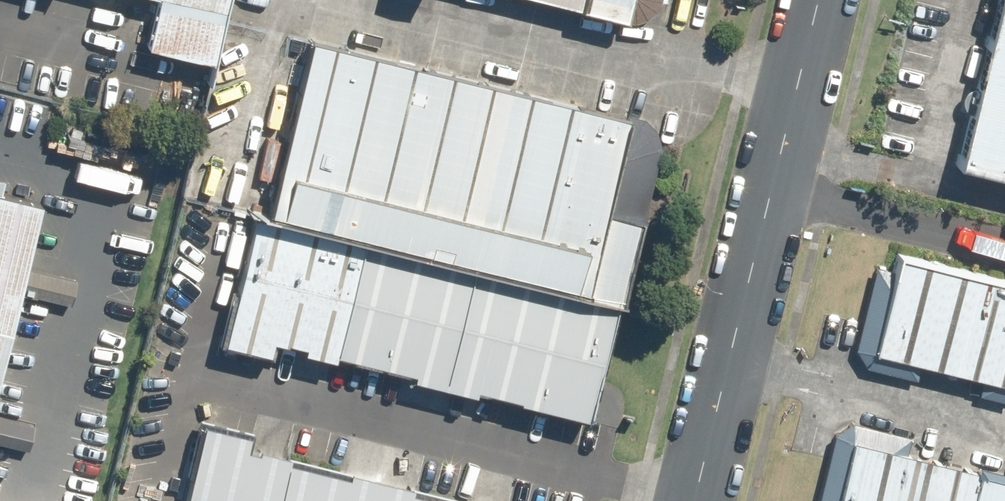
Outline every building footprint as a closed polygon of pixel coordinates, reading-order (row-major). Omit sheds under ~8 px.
[(143,44),(212,61),(226,0),(154,0),(143,44)] [(623,15),(626,0),(561,0),(623,15)] [(954,169),(1004,181),(1004,0),(993,0),(954,169)] [(473,267),(614,302),(658,127),(307,40),(263,214),(361,239),(473,267)] [(33,202),(0,193),(0,330),(33,202)] [(271,332),(333,348),(361,239),(263,214),(255,211),(221,339),(266,351),(271,332)] [(446,376),(473,267),(361,239),(333,348),(446,376)] [(898,250),(872,351),(1004,384),(1004,277),(898,250)] [(473,267),(446,376),(586,417),(614,302),(473,267)] [(296,450),(251,439),(253,431),(203,419),(184,500),(283,500),(296,450)] [(850,436),(834,500),(1004,500),(1004,474),(850,436)] [(296,450),(283,500),(494,500),(296,450)]
